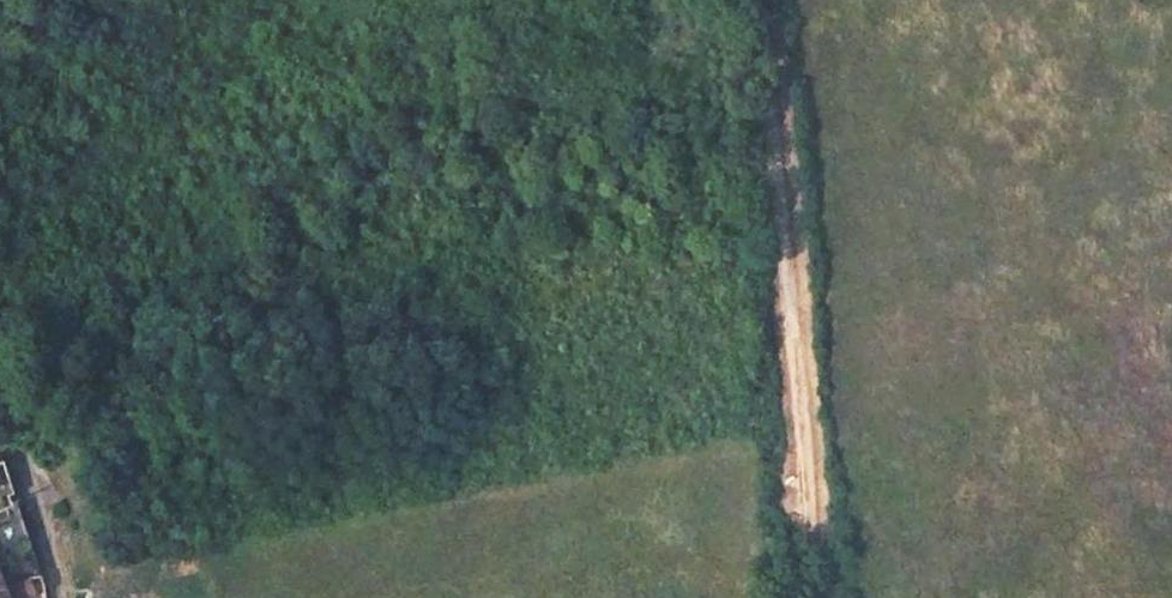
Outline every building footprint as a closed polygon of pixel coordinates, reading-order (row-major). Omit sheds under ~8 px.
[(9,483),(2,464),(0,465),(0,486),(9,483)] [(11,507),(7,495),(0,497),(0,510),(11,507)] [(5,586),(0,588),(0,597),(9,597),(5,586)]
